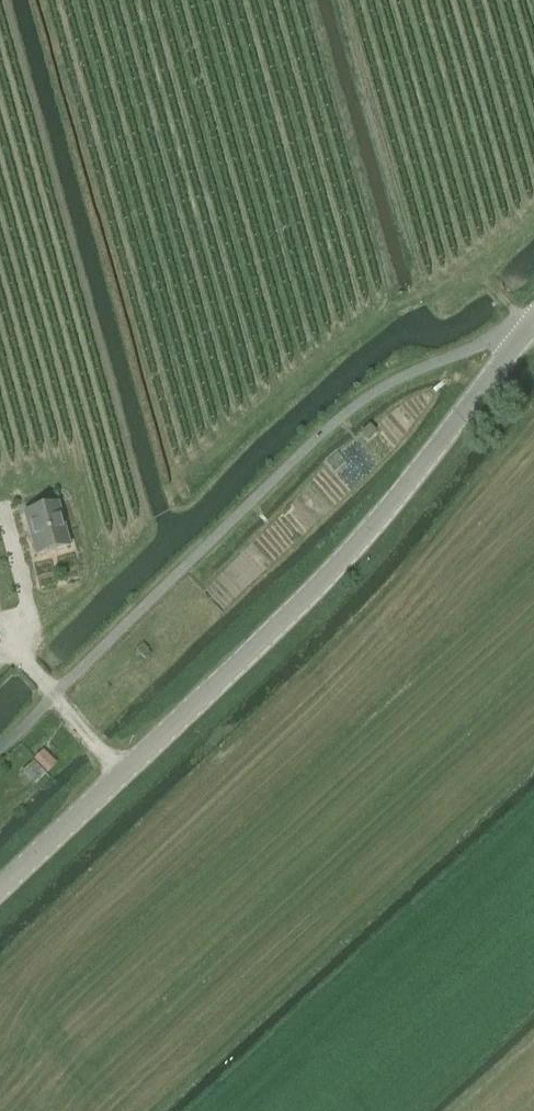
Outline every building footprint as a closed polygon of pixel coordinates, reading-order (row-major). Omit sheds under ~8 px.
[(370,426),(362,433),(367,439),(375,431),(370,426)] [(36,555),(70,546),(58,504),(24,513),(36,555)] [(34,760),(46,774),(56,765),(43,752),(34,760)] [(34,784),(45,774),(34,762),(23,772),(34,784)]
